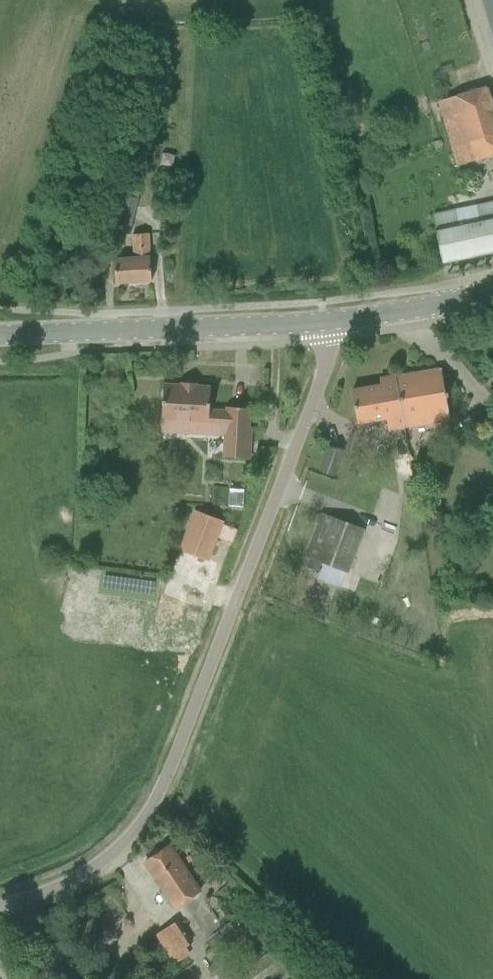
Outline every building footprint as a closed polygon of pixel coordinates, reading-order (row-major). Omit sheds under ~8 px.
[(492,32),(492,0),(483,0),(492,32)] [(457,165),(492,155),(492,114),(485,87),(438,101),(457,165)] [(118,194),(108,229),(127,234),(137,200),(118,194)] [(442,263),(492,252),(492,203),(433,215),(436,228),(435,229),(442,263)] [(133,260),(114,261),(115,283),(151,281),(148,235),(132,236),(133,260)] [(440,369),(396,377),(404,428),(447,421),(440,369)] [(404,428),(396,377),(379,379),(381,386),(351,391),(356,423),(385,419),(387,432),(404,428)] [(161,420),(187,422),(186,433),(207,434),(208,427),(225,428),(224,457),(249,459),(251,428),(248,428),(249,409),(226,408),(226,412),(209,411),(210,387),(195,386),(195,383),(182,383),(182,386),(163,385),(163,390),(160,394),(162,399),(161,420)] [(328,446),(319,471),(334,476),(343,451),(328,446)] [(179,549),(208,560),(223,523),(193,511),(179,549)] [(312,558),(348,573),(364,529),(322,512),(306,555),(312,558)] [(322,562),(312,558),(308,567),(319,571),(322,562)] [(144,863),(172,904),(197,887),(169,846),(144,863)] [(191,941),(179,920),(158,933),(171,954),(191,941)] [(286,953),(279,943),(234,977),(231,978),(251,978),(286,953)] [(213,978),(229,966),(222,956),(206,968),(213,978)]
